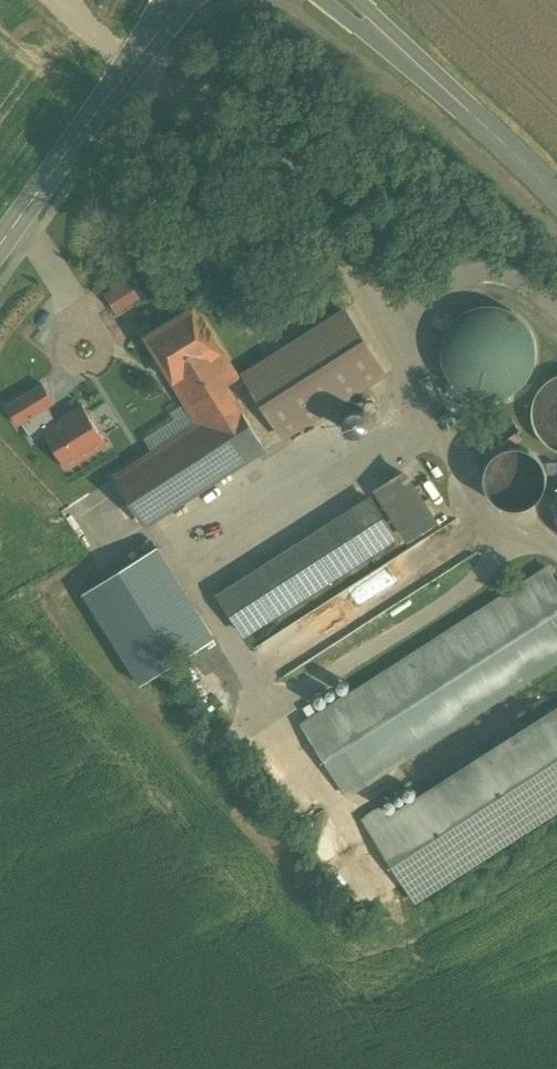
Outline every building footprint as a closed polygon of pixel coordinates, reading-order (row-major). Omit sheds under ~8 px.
[(125,128),(118,139),(133,150),(141,139),(125,128)] [(120,300),(143,285),(137,275),(113,289),(120,300)] [(144,287),(120,301),(124,307),(148,293),(144,287)] [(475,301),(453,371),(521,392),(544,323),(475,301)] [(116,475),(147,525),(266,449),(226,384),(238,376),(193,306),(145,336),(199,422),(116,475)] [(345,310),(244,374),(284,436),(384,373),(345,310)] [(556,375),(547,380),(539,388),(534,398),(531,412),(533,426),(540,438),(550,448),(556,450),(556,375)] [(68,472),(125,440),(102,400),(68,419),(59,403),(67,398),(55,376),(10,401),(24,426),(37,418),(68,472)] [(356,434),(363,432),(368,428),(370,423),(370,417),(366,412),(361,408),(355,408),(349,411),(345,417),(345,424),(349,431),(356,434)] [(491,498),(501,506),(512,509),(523,508),(533,504),(540,496),(546,485),(546,473),(541,461),(533,453),(521,448),(509,448),(497,453),(489,462),(485,474),(486,487),(491,498)] [(437,465),(431,469),(438,480),(444,476),(437,465)] [(405,474),(378,491),(408,537),(435,520),(405,474)] [(213,585),(220,595),(370,499),(363,488),(213,585)] [(370,499),(220,595),(245,633),(394,537),(370,499)] [(159,543),(110,574),(164,659),(212,628),(159,543)] [(303,724),(347,796),(556,662),(556,584),(546,567),(303,724)] [(370,829),(416,900),(556,810),(556,709),(370,829)]
